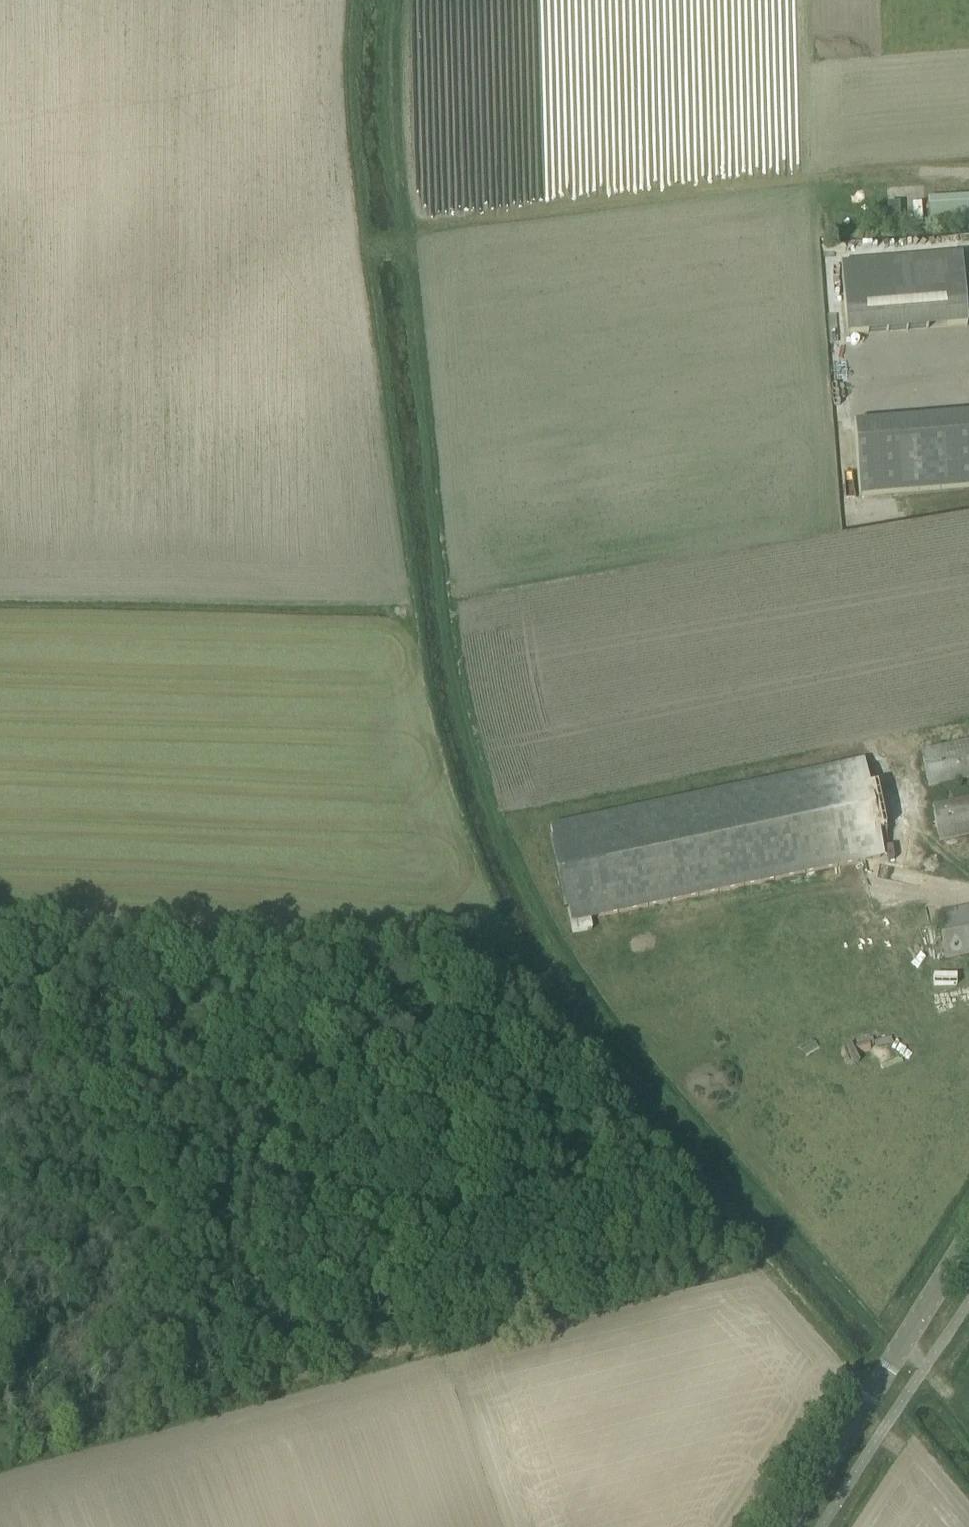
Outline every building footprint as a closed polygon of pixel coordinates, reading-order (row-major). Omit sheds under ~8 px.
[(841,263),(847,335),(967,325),(961,253),(841,263)] [(852,426),(858,496),(968,487),(968,416),(852,426)] [(968,778),(968,742),(921,751),(928,786),(968,778)] [(549,825),(570,923),(880,858),(859,760),(549,825)] [(939,840),(968,834),(968,798),(932,806),(939,840)] [(944,957),(968,953),(968,906),(935,912),(944,957)]
